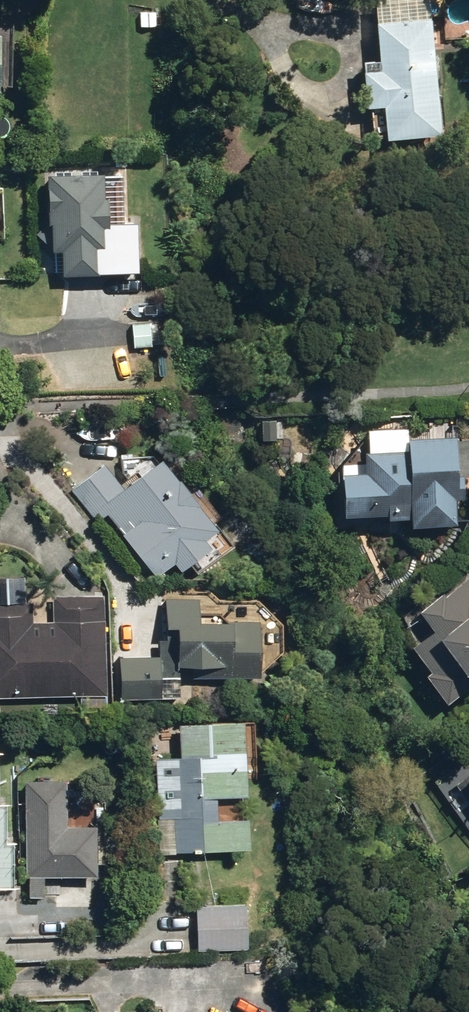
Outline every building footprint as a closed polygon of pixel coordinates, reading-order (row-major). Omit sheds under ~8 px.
[(386,87),(369,89),(371,106),(387,104),(391,133),(443,128),(432,19),(379,25),(386,87)] [(9,93),(11,35),(0,35),(0,92),(9,93)] [(17,158),(18,173),(28,173),(27,157),(17,158)] [(69,252),(69,276),(107,276),(108,272),(142,272),(142,225),(128,226),(128,176),(56,177),(56,220),(53,220),(40,234),(56,250),(59,249),(59,252),(69,252)] [(136,326),(138,346),(158,344),(156,324),(136,326)] [(419,520),(461,520),(462,495),(468,495),(468,471),(465,471),(465,434),(418,433),(418,447),(374,447),(374,467),(354,467),(353,509),(396,509),(396,513),(419,513),(419,520)] [(113,510),(164,572),(182,557),(189,566),(221,540),(214,531),(229,520),(172,450),(130,485),(110,460),(78,486),(103,517),(113,510)] [(454,698),(468,687),(468,578),(454,589),(452,586),(427,605),(442,624),(420,641),(438,665),(433,670),(454,698)] [(113,689),(109,590),(58,592),(59,618),(37,619),(37,600),(0,601),(0,694),(113,689)] [(193,677),(261,678),(262,622),(200,623),(200,600),(168,599),(169,641),(162,641),(162,658),(122,658),(122,698),(180,699),(180,667),(193,666),(193,677)] [(157,820),(173,821),(174,852),(253,850),(252,820),(220,821),(219,798),(249,797),(246,723),(182,725),(182,758),(157,758),(157,820)] [(17,884),(16,830),(11,830),(10,799),(2,799),(1,745),(0,745),(0,884),(17,884)] [(468,791),(468,772),(461,778),(468,791)] [(33,873),(33,893),(49,893),(49,872),(105,871),(104,821),(73,821),(73,776),(30,776),(31,873),(33,873)] [(201,902),(202,948),(253,946),(252,902),(201,902)]
